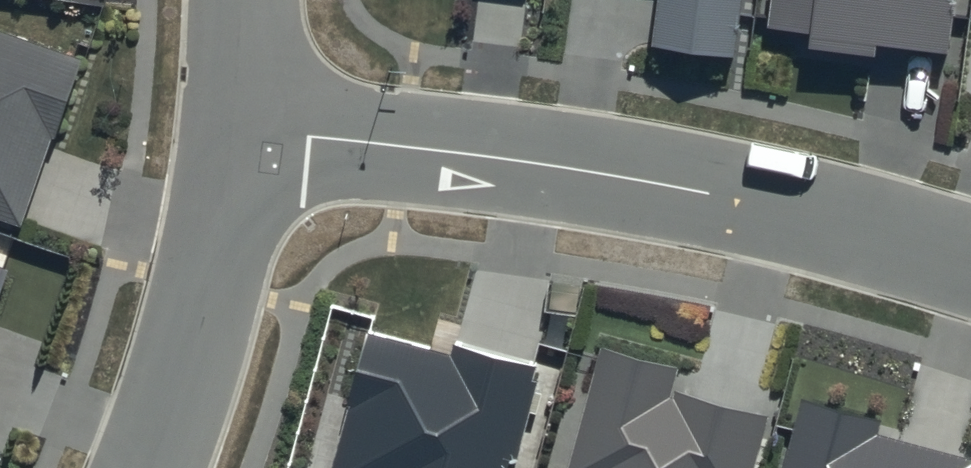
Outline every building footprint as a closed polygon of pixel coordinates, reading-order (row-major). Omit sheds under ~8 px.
[(726,65),(732,0),(671,0),(665,59),(726,65)] [(772,38),(937,56),(943,0),(775,0),(772,38)] [(24,212),(77,59),(0,33),(0,204),(24,212)] [(19,270),(0,264),(0,325),(19,270)] [(544,369),(384,326),(345,467),(517,467),(544,369)] [(611,358),(578,467),(743,467),(760,414),(679,390),(685,368),(611,358)] [(806,421),(794,467),(970,467),(970,463),(806,421)]
